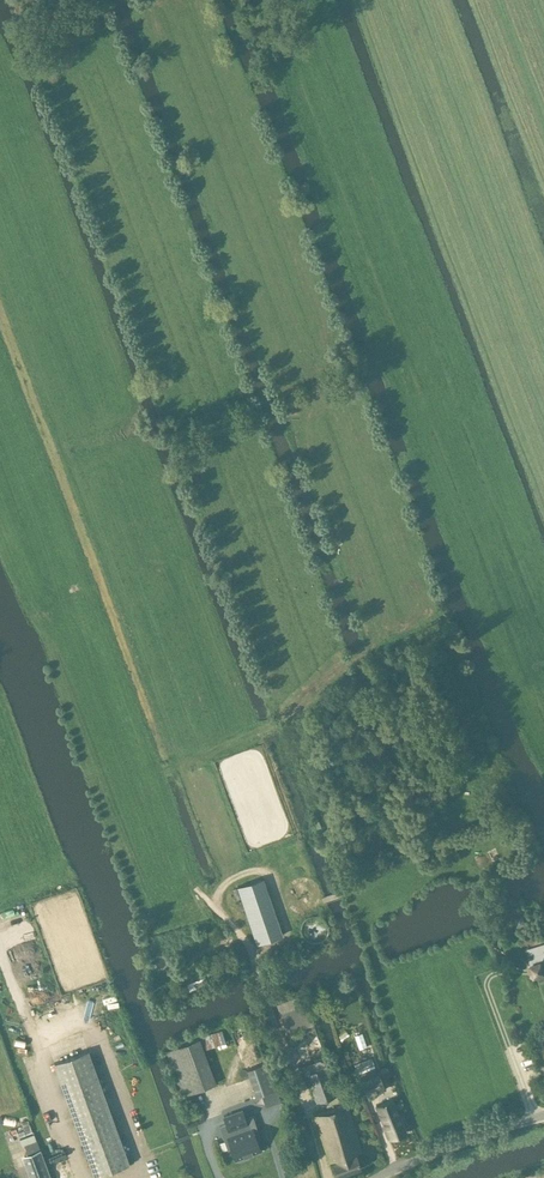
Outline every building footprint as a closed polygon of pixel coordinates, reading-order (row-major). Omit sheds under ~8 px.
[(262,882),(240,890),(251,924),(274,916),(262,882)] [(274,916),(251,924),(258,942),(281,935),(274,916)] [(523,916),(516,918),(517,925),(525,923),(523,916)] [(527,955),(530,964),(534,978),(543,974),(543,950),(527,955)] [(108,993),(93,999),(98,1011),(113,1006),(108,993)] [(348,1035),(345,1031),(338,1036),(341,1040),(348,1035)] [(361,1033),(354,1036),(359,1049),(366,1046),(361,1033)] [(215,1084),(198,1039),(163,1053),(180,1097),(215,1084)] [(129,1163),(88,1050),(54,1062),(95,1175),(129,1163)] [(372,1057),(354,1064),(358,1074),(359,1074),(375,1067),(372,1057)] [(320,1060),(303,1065),(306,1073),(326,1067),(325,1062),(320,1060)] [(247,1069),(257,1096),(277,1089),(268,1062),(247,1069)] [(315,1101),(337,1094),(328,1066),(326,1067),(306,1073),(306,1074),(315,1101)] [(378,1073),(376,1067),(375,1067),(359,1074),(362,1080),(360,1080),(367,1097),(380,1092),(379,1090),(385,1087),(379,1072),(378,1073)] [(390,1139),(407,1132),(393,1098),(376,1105),(390,1139)] [(356,1153),(363,1151),(346,1104),(315,1114),(321,1133),(335,1175),(361,1167),(356,1153)] [(228,1137),(224,1138),(228,1148),(232,1147),(236,1159),(239,1158),(239,1160),(248,1157),(248,1155),(261,1150),(256,1138),(260,1137),(256,1126),(253,1128),(250,1122),(247,1123),(242,1109),(224,1116),(229,1130),(226,1131),(228,1137)] [(297,1140),(310,1135),(305,1120),(292,1125),(297,1140)] [(20,1138),(23,1146),(38,1141),(35,1133),(20,1138)] [(294,1163),(309,1159),(302,1138),(288,1143),(294,1163)] [(31,1177),(50,1177),(40,1149),(23,1155),(31,1177)]
